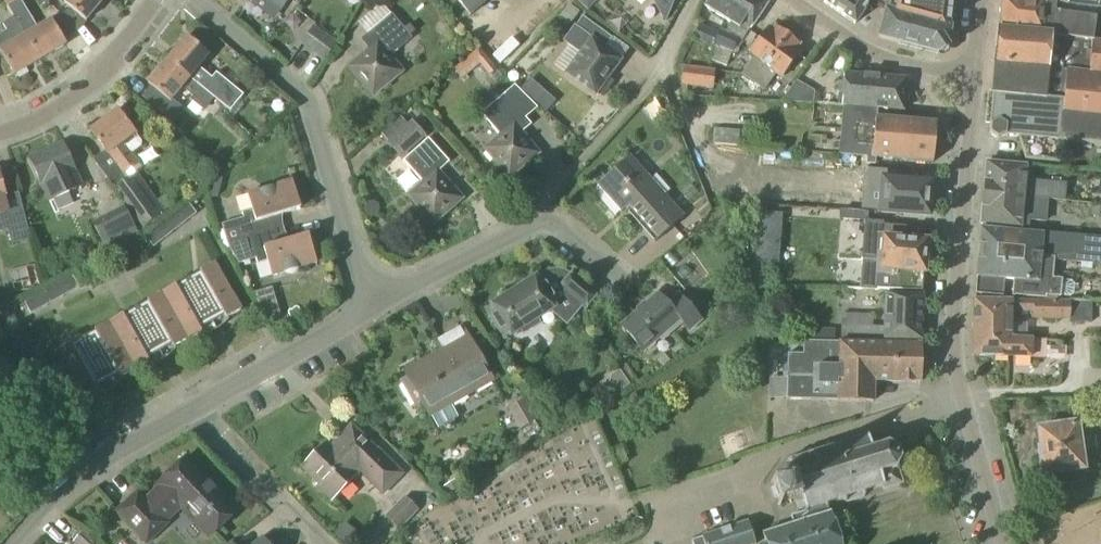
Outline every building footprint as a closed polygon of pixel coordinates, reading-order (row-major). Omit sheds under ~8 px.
[(39,60),(64,44),(50,20),(38,28),(21,0),(18,0),(7,7),(14,17),(39,60)] [(64,4),(85,21),(103,0),(67,0),(64,4)] [(280,12),(289,0),(265,0),(280,12)] [(490,0),(455,0),(470,17),(490,0)] [(578,2),(588,11),(597,1),(596,0),(579,0),(578,2)] [(663,20),(662,22),(662,23),(672,0),(652,0),(663,20)] [(739,0),(707,0),(702,7),(722,19),(732,4),(735,5),(739,0)] [(732,56),(733,53),(739,39),(743,41),(751,29),(767,4),(762,0),(739,0),(735,5),(732,4),(722,19),(730,24),(726,31),(720,29),(719,33),(715,31),(709,46),(712,47),(712,48),(732,56)] [(821,4),(832,12),(854,27),(863,14),(872,1),(873,0),(823,0),(821,4)] [(917,14),(917,17),(950,25),(951,17),(953,4),(954,0),(896,0),(917,14)] [(1049,3),(1019,0),(1002,0),(999,30),(995,29),(995,30),(1046,35),(1093,42),(1097,19),(1098,8),(1089,7),(1049,3)] [(569,4),(559,19),(569,26),(580,12),(569,4)] [(953,25),(950,25),(917,17),(888,9),(884,8),(876,39),(936,54),(938,57),(951,48),(949,47),(953,25)] [(371,98),(402,73),(389,58),(410,39),(390,15),(367,36),(374,45),(346,68),(371,98)] [(39,60),(14,17),(2,24),(6,31),(0,35),(0,52),(14,75),(39,60)] [(581,17),(563,42),(580,54),(565,76),(594,96),(596,94),(601,98),(612,82),(607,78),(619,61),(603,49),(611,39),(581,17)] [(325,62),(338,43),(314,25),(300,44),(325,62)] [(709,46),(715,31),(699,25),(693,39),(709,46)] [(752,84),(787,37),(786,36),(786,32),(781,29),(777,30),(775,28),(771,34),(766,30),(748,54),(754,58),(741,76),(752,84)] [(1100,162),(1100,157),(1100,43),(1098,42),(1095,74),(1067,71),(1070,40),(996,34),(993,67),(1002,68),(1001,75),(992,74),(991,94),(991,95),(997,95),(1062,101),(1057,159),(1100,162)] [(212,78),(198,67),(208,55),(186,37),(166,61),(214,101),(215,99),(230,111),(243,95),(216,73),(212,78)] [(787,37),(752,84),(763,92),(775,75),(781,79),(800,55),(794,51),(798,46),(797,45),(797,41),(793,38),(789,39),(787,37)] [(497,69),(480,48),(452,71),(461,81),(480,65),(489,77),(497,69)] [(727,68),(732,56),(712,48),(707,60),(727,68)] [(204,112),(214,101),(166,61),(146,84),(157,92),(149,102),(169,119),(179,107),(170,100),(181,87),(193,97),(190,100),(204,112)] [(684,67),(681,85),(711,89),(714,71),(684,67)] [(903,89),(904,79),(843,74),(842,83),(838,82),(837,95),(841,95),(840,107),(901,112),(902,105),(905,102),(905,94),(903,89)] [(528,78),(518,89),(530,99),(539,88),(528,78)] [(814,103),(815,91),(796,80),(780,102),(814,103)] [(504,94),(479,115),(498,137),(483,150),(508,180),(539,155),(521,134),(515,127),(538,108),(518,89),(515,85),(504,94)] [(1057,159),(1062,101),(997,95),(995,121),(988,124),(987,133),(995,139),(1004,135),(1028,137),(1027,149),(1022,151),(1024,158),(1057,160),(1057,159)] [(364,112),(373,124),(385,116),(376,104),(364,112)] [(930,164),(933,125),(874,120),(874,113),(842,110),(838,155),(864,157),(864,164),(873,164),(874,159),(930,164)] [(118,111),(90,131),(97,140),(95,142),(102,152),(104,150),(107,154),(108,153),(123,174),(137,164),(127,151),(137,143),(138,139),(134,134),(134,133),(118,111)] [(400,159),(426,136),(412,121),(387,144),(400,159)] [(713,147),(738,149),(740,131),(715,129),(713,147)] [(433,227),(462,200),(438,174),(448,164),(427,140),(402,163),(421,184),(406,197),(433,227)] [(71,170),(59,144),(27,159),(48,204),(84,187),(75,168),(71,170)] [(684,217),(630,156),(597,186),(621,213),(629,207),(658,240),(684,217)] [(1065,201),(1067,183),(1025,179),(1027,167),(987,163),(984,190),(1005,192),(1004,201),(1022,203),(1023,202),(1033,203),(1033,199),(1049,200),(1065,201)] [(926,216),(928,184),(909,182),(909,178),(894,176),(895,170),(862,168),(861,177),(861,189),(857,189),(856,185),(826,181),(826,182),(808,180),(806,205),(824,207),(854,210),(854,209),(874,211),(875,205),(878,206),(878,212),(926,216)] [(129,208),(145,195),(131,176),(114,188),(129,208)] [(228,246),(282,230),(278,217),(299,210),(291,182),(246,196),(251,211),(240,214),(242,219),(222,225),(228,245),(228,246)] [(1004,201),(1005,192),(984,190),(981,223),(1021,227),(1029,227),(1030,222),(1046,223),(1049,200),(1033,199),(1033,203),(1023,202),(1022,203),(1004,201)] [(154,248),(197,214),(189,203),(145,237),(154,248)] [(1091,205),(1090,215),(1099,216),(1099,219),(1100,219),(1100,206),(1091,205)] [(123,207),(91,224),(105,250),(137,233),(123,207)] [(780,240),(782,215),(758,214),(756,238),(780,240)] [(25,216),(5,221),(7,229),(12,246),(13,245),(31,240),(25,216)] [(979,229),(975,278),(977,278),(976,294),(1003,296),(1005,279),(1015,280),(1014,295),(1046,298),(1046,297),(1060,298),(1061,297),(1071,298),(1074,295),(1075,285),(1071,282),(1051,280),(1052,261),(1100,266),(1100,239),(1041,233),(1041,235),(979,229)] [(282,230),(228,246),(239,265),(254,260),(256,266),(266,263),(271,278),(316,265),(307,236),(286,243),(282,230)] [(899,241),(899,236),(886,236),(886,240),(874,240),(873,259),(878,259),(876,290),(921,292),(923,242),(899,241)] [(79,402),(226,320),(239,313),(213,265),(53,355),(79,402)] [(541,277),(487,311),(506,341),(522,331),(524,335),(541,325),(538,320),(550,313),(567,327),(583,307),(587,310),(598,296),(571,273),(560,287),(564,291),(554,297),(541,277)] [(31,315),(80,288),(73,276),(24,302),(31,315)] [(271,289),(254,294),(268,320),(279,317),(271,289)] [(668,304),(659,294),(621,326),(643,352),(680,319),(689,330),(701,320),(679,295),(668,304)] [(919,340),(920,295),(884,294),(883,318),(883,328),(873,327),(873,315),(841,314),(840,338),(919,340)] [(1069,302),(1044,302),(975,300),(974,328),(994,329),(994,334),(1010,335),(1011,312),(1032,312),(1032,318),(1070,319),(1070,323),(1091,323),(1092,302),(1069,302)] [(440,352),(404,373),(407,378),(421,403),(428,416),(431,415),(438,429),(458,417),(450,404),(491,381),(491,380),(461,327),(460,327),(458,328),(461,334),(441,345),(438,339),(434,342),(440,352)] [(994,334),(994,329),(974,328),(973,357),(1030,358),(1046,359),(1046,360),(1066,360),(1067,347),(1046,347),(1046,340),(1031,339),(1010,339),(1010,335),(994,334)] [(918,343),(824,341),(824,342),(803,341),(803,354),(788,354),(787,379),(786,399),(872,402),(873,384),(917,384),(918,343)] [(786,399),(787,379),(770,379),(769,399),(786,399)] [(520,430),(538,420),(525,399),(508,409),(520,430)] [(1088,438),(1086,423),(1039,430),(1043,458),(1040,461),(1041,467),(1044,469),(1045,474),(1063,472),(1065,483),(1084,481),(1082,468),(1084,467),(1081,450),(1095,448),(1094,438),(1088,438)] [(401,478),(350,428),(338,440),(341,443),(332,452),(324,445),(302,468),(319,484),(316,487),(331,501),(356,475),(354,473),(356,471),(383,497),(401,478)] [(868,436),(848,442),(848,440),(846,441),(846,443),(829,448),(829,447),(827,447),(827,449),(811,455),(810,453),(808,453),(808,455),(790,461),(789,460),(788,461),(789,462),(793,472),(792,470),(788,468),(784,470),(782,474),(783,477),(786,478),(773,482),(779,505),(794,501),(798,514),(790,516),(793,524),(761,534),(765,543),(838,543),(828,512),(831,511),(829,505),(844,500),(845,503),(847,502),(846,499),(863,494),(864,497),(866,496),(865,493),(882,488),(884,492),(903,486),(899,470),(897,468),(901,460),(903,460),(902,457),(901,457),(898,449),(899,448),(898,446),(897,448),(890,444),(890,443),(887,443),(887,444),(872,449),(868,436)] [(621,446),(610,451),(614,460),(617,467),(628,462),(621,446)] [(183,459),(156,486),(158,488),(143,503),(135,495),(115,516),(143,543),(147,543),(166,526),(164,524),(186,502),(200,516),(194,523),(207,537),(234,510),(183,459)] [(453,481),(441,489),(448,499),(460,491),(453,481)] [(400,531),(419,510),(405,496),(385,517),(400,531)] [(692,540),(693,543),(755,543),(748,521),(702,536),(702,537),(692,540)] [(363,543),(381,543),(389,539),(382,528),(361,541),(363,543)] [(84,530),(72,542),(74,543),(100,543),(84,530)]
